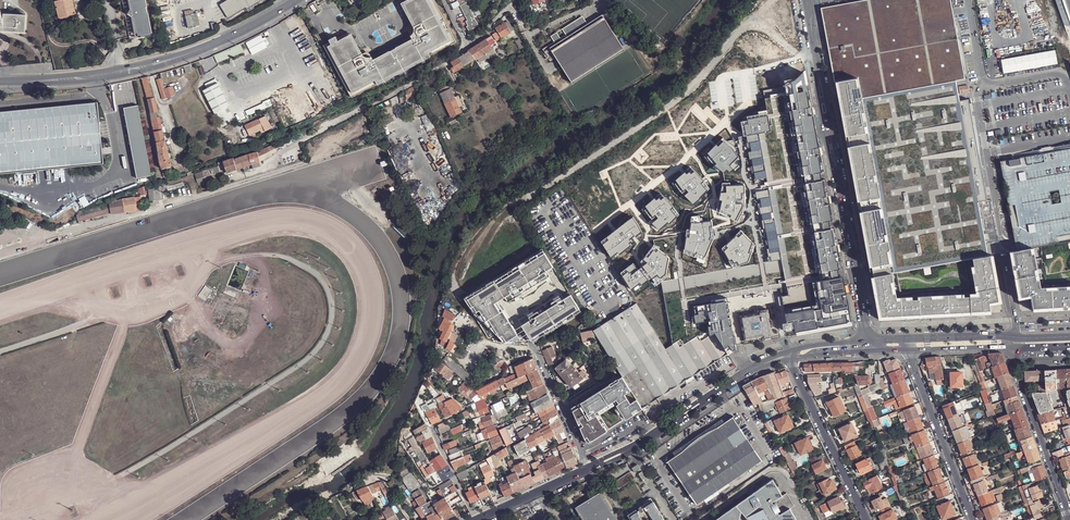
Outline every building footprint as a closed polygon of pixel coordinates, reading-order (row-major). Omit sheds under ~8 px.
[(55,2),(59,18),(76,14),(73,0),(63,0),(55,2)] [(129,41),(151,37),(152,36),(148,14),(147,13),(146,8),(145,0),(122,0),(129,41)] [(220,6),(228,19),(246,8),(247,10),(264,0),(230,0),(220,6)] [(323,46),(351,98),(377,84),(378,85),(384,82),(424,61),(430,57),(430,56),(456,42),(440,13),(433,0),(403,0),(404,2),(401,4),(413,27),(410,29),(409,33),(412,39),(395,48),(395,49),(390,51),(390,52),(373,61),(370,54),(365,53),(362,54),(351,34),(348,36),(346,34),(336,39),(336,37),(329,41),(330,42),(323,46)] [(820,8),(827,48),(848,44),(851,57),(956,37),(949,0),(862,0),(820,8)] [(467,26),(470,32),(479,24),(476,18),(473,13),(467,2),(461,5),(460,5),(468,20),(466,21),(468,25),(467,26)] [(0,31),(5,31),(25,33),(26,14),(3,14),(3,18),(2,18),(0,8),(0,31)] [(611,18),(607,11),(585,24),(587,28),(604,18),(606,21),(611,18)] [(191,16),(185,17),(187,28),(200,26),(197,15),(196,15),(194,15),(194,14),(191,15),(191,16)] [(555,42),(545,49),(551,58),(556,55),(572,81),(624,51),(606,21),(604,18),(587,28),(585,24),(580,17),(562,27),(566,33),(560,36),(557,30),(550,34),(555,42)] [(505,23),(511,33),(514,31),(508,21),(505,23)] [(496,29),(502,38),(511,33),(505,23),(496,29)] [(261,36),(246,43),(252,55),(267,47),(261,36)] [(492,36),(487,39),(491,46),(496,43),(492,36)] [(848,44),(827,48),(834,82),(857,77),(893,272),(987,255),(984,239),(987,238),(987,233),(983,234),(977,202),(986,200),(977,153),(968,154),(964,128),(972,126),(967,99),(959,101),(955,81),(964,79),(956,37),(851,57),(848,44)] [(469,51),(476,60),(485,55),(494,49),(491,46),(487,39),(469,51)] [(240,44),(214,56),(217,63),(230,58),(231,60),(233,59),(232,57),(243,52),(244,52),(240,44)] [(54,46),(49,48),(53,62),(55,71),(61,70),(60,66),(54,46)] [(495,53),(494,49),(485,55),(486,58),(495,53)] [(469,51),(459,58),(464,67),(471,63),(476,60),(469,51)] [(476,60),(478,63),(487,58),(486,58),(485,55),(476,60)] [(456,71),(464,67),(459,58),(451,63),(456,71)] [(190,65),(184,67),(186,73),(192,71),(190,65)] [(147,76),(141,78),(147,100),(153,131),(158,153),(158,162),(161,169),(163,177),(168,179),(165,168),(170,165),(167,155),(163,139),(158,116),(157,111),(154,97),(152,98),(147,76)] [(834,82),(869,277),(893,273),(893,272),(857,77),(834,82)] [(161,78),(156,79),(163,100),(168,98),(175,95),(172,87),(166,89),(165,86),(164,86),(161,78)] [(314,78),(301,83),(303,86),(300,88),(302,92),(306,90),(308,96),(314,108),(325,103),(314,78)] [(207,89),(203,91),(214,113),(222,127),(235,120),(227,107),(229,106),(214,80),(205,85),(207,89)] [(330,80),(318,85),(329,108),(341,102),(330,80)] [(421,92),(417,85),(403,92),(407,99),(410,97),(419,93),(421,92)] [(788,286),(842,277),(837,252),(833,253),(832,245),(836,244),(833,228),(829,228),(828,220),(831,220),(824,179),(820,180),(819,172),(823,172),(817,140),(808,91),(785,95),(784,86),(764,90),(766,106),(771,131),(759,133),(760,137),(782,258),(788,286)] [(451,89),(441,94),(445,102),(455,97),(451,89)] [(452,117),(462,113),(460,108),(455,98),(455,97),(445,102),(452,117)] [(103,163),(97,102),(0,111),(0,173),(103,163)] [(246,112),(247,116),(265,108),(263,104),(246,112)] [(139,105),(124,108),(137,179),(152,176),(139,105)] [(771,131),(766,106),(758,108),(758,111),(746,113),(746,116),(740,118),(746,140),(760,137),(759,133),(771,131)] [(266,116),(245,126),(249,135),(264,129),(265,132),(271,129),(266,116)] [(300,133),(274,146),(277,151),(303,138),(300,133)] [(399,143),(394,133),(388,136),(393,146),(399,143)] [(733,155),(737,151),(733,143),(723,135),(718,141),(716,138),(704,151),(712,162),(715,160),(724,167),(727,163),(730,166),(736,159),(733,155)] [(273,144),(267,147),(271,154),(277,151),(274,146),(273,144)] [(271,154),(267,147),(264,148),(264,149),(257,152),(260,161),(272,156),(271,154)] [(1000,161),(1002,173),(1006,194),(1010,215),(1014,242),(1016,249),(1069,239),(1069,148),(1000,161)] [(257,152),(249,155),(251,165),(259,162),(260,162),(260,161),(257,152)] [(249,155),(234,160),(237,170),(251,165),(249,155)] [(233,159),(223,162),(226,173),(237,170),(234,160),(233,159)] [(691,165),(674,180),(692,201),(708,185),(704,180),(705,178),(691,165)] [(202,170),(194,173),(197,183),(205,181),(203,174),(202,171),(202,170)] [(745,182),(722,181),(722,189),(714,209),(738,220),(746,203),(745,182)] [(183,186),(182,182),(167,186),(169,190),(183,186)] [(162,200),(161,185),(158,186),(159,188),(147,189),(149,201),(162,200)] [(647,207),(644,208),(650,217),(661,226),(668,221),(669,222),(677,214),(670,208),(673,206),(671,201),(661,194),(654,200),(652,198),(645,204),(647,207)] [(111,213),(111,214),(128,211),(128,213),(142,211),(141,201),(140,197),(121,200),(112,203),(109,204),(111,213)] [(79,222),(111,213),(109,204),(112,203),(111,201),(109,201),(109,199),(106,200),(105,201),(103,203),(97,206),(85,210),(85,211),(81,212),(77,217),(79,222)] [(703,214),(690,215),(690,220),(687,220),(684,246),(696,251),(694,253),(703,257),(713,237),(711,219),(703,220),(703,214)] [(603,244),(611,257),(618,252),(620,254),(631,245),(628,242),(642,232),(638,224),(633,217),(607,236),(610,239),(603,244)] [(740,227),(721,245),(730,257),(728,258),(732,266),(739,263),(738,261),(747,258),(754,242),(740,227)] [(625,266),(619,271),(632,291),(649,278),(652,282),(668,270),(670,253),(653,242),(640,257),(642,260),(639,263),(633,256),(623,263),(625,266)] [(1009,251),(1020,311),(1069,309),(1069,288),(1038,290),(1031,247),(1009,251)] [(486,282),(463,296),(487,335),(489,336),(492,334),(497,340),(510,342),(520,343),(522,341),(497,300),(500,298),(504,296),(507,301),(550,275),(546,270),(553,266),(542,248),(493,278),(494,281),(491,283),(488,285),(486,282)] [(999,297),(991,255),(893,273),(869,277),(877,319),(989,313),(987,303),(997,301),(996,297),(999,297)] [(773,289),(779,288),(788,286),(782,258),(660,280),(661,286),(672,344),(679,340),(683,345),(697,336),(701,341),(710,335),(707,322),(692,325),(688,304),(725,298),(773,289)] [(250,268),(237,263),(225,292),(239,299),(250,268)] [(788,286),(779,288),(780,295),(788,337),(793,336),(817,331),(823,329),(823,330),(851,325),(843,283),(842,277),(788,286)] [(213,291),(206,286),(198,296),(206,301),(213,291)] [(560,292),(518,319),(530,337),(533,342),(581,312),(568,291),(562,295),(560,292)] [(714,332),(728,353),(734,349),(734,347),(725,298),(688,304),(692,325),(707,322),(710,335),(714,332)] [(614,364),(622,376),(642,408),(661,396),(728,353),(714,332),(710,335),(701,341),(697,336),(683,345),(679,340),(672,344),(665,349),(636,303),(593,330),(600,340),(614,364)] [(443,331),(440,338),(443,339),(440,344),(447,347),(447,348),(454,352),(458,345),(451,343),(455,334),(450,332),(454,325),(449,322),(449,321),(451,322),(456,316),(444,309),(443,316),(445,317),(439,329),(443,331)] [(744,340),(762,337),(762,338),(772,337),(770,328),(772,328),(770,317),(768,317),(767,309),(757,311),(757,313),(739,316),(744,340)] [(593,330),(580,332),(583,342),(593,340),(594,342),(600,340),(593,330)] [(551,347),(542,350),(542,352),(549,366),(550,368),(554,365),(553,364),(550,358),(555,356),(551,347)] [(1001,352),(987,353),(988,355),(991,362),(992,366),(1004,362),(1001,352)] [(972,354),(974,359),(983,356),(986,364),(991,362),(988,355),(986,355),(985,353),(983,353),(979,353),(972,354)] [(470,386),(475,380),(447,355),(442,361),(449,368),(454,372),(464,381),(470,386)] [(923,358),(925,358),(925,360),(926,366),(927,365),(940,363),(939,356),(924,357),(923,358)] [(983,356),(974,359),(978,369),(979,371),(984,369),(987,368),(986,364),(983,356)] [(528,373),(537,368),(533,358),(520,364),(515,366),(516,369),(519,377),(526,374),(528,373)] [(900,368),(897,359),(896,358),(890,361),(889,359),(887,360),(885,360),(883,362),(888,373),(889,373),(900,368)] [(581,370),(577,373),(566,359),(555,367),(574,391),(589,380),(581,370)] [(442,374),(443,376),(449,368),(441,362),(440,364),(435,370),(436,371),(442,374)] [(996,376),(1008,372),(1004,362),(992,366),(991,367),(994,375),(987,377),(988,379),(995,377),(996,376)] [(840,363),(804,364),(805,371),(841,370),(840,363)] [(940,363),(927,365),(928,371),(933,370),(933,372),(934,372),(936,372),(936,376),(935,376),(936,381),(943,379),(940,363)] [(987,368),(984,369),(986,373),(987,377),(994,375),(991,367),(987,368)] [(449,380),(454,372),(449,368),(443,376),(449,380)] [(530,380),(540,375),(537,368),(528,373),(530,380)] [(904,379),(900,368),(889,373),(889,374),(893,383),(904,379)] [(1056,369),(1057,387),(1057,388),(1058,388),(1064,388),(1066,388),(1069,386),(1069,368),(1056,369)] [(978,369),(975,370),(980,383),(978,383),(980,391),(985,389),(983,383),(983,381),(981,377),(980,374),(979,371),(978,369)] [(1056,369),(1045,370),(1045,379),(1045,383),(1046,385),(1046,391),(1057,387),(1056,369)] [(1045,370),(1025,371),(1025,381),(1045,379),(1045,370)] [(786,371),(775,375),(779,385),(781,384),(783,383),(785,383),(790,381),(786,371)] [(767,401),(774,399),(784,396),(782,393),(781,389),(780,386),(779,385),(775,375),(774,372),(762,376),(768,388),(757,393),(763,402),(767,401)] [(951,386),(962,385),(961,372),(950,372),(950,386),(951,386)] [(1001,389),(1013,385),(1008,372),(996,376),(997,378),(1001,389)] [(513,380),(505,384),(508,389),(528,379),(526,374),(519,377),(516,379),(513,380)] [(821,374),(807,375),(807,382),(811,391),(818,392),(821,391),(821,374)] [(857,375),(855,376),(858,384),(869,384),(871,382),(871,377),(869,375),(857,375)] [(505,384),(513,380),(511,376),(504,379),(504,378),(476,391),(481,395),(505,384)] [(586,444),(642,408),(622,376),(572,408),(586,444)] [(762,376),(751,381),(757,393),(768,388),(762,376)] [(534,388),(543,383),(540,377),(531,381),(534,388)] [(880,382),(881,388),(887,385),(888,385),(888,383),(884,384),(882,377),(880,377),(880,379),(880,382)] [(904,379),(893,383),(893,385),(897,396),(908,392),(909,391),(904,379)] [(475,401),(483,398),(481,395),(476,391),(470,386),(464,381),(457,389),(467,398),(470,395),(475,401)] [(758,403),(763,402),(757,393),(751,381),(743,386),(745,389),(754,405),(758,403)] [(868,387),(860,390),(862,395),(867,393),(881,388),(880,382),(876,383),(867,386),(868,387)] [(531,402),(548,394),(543,383),(534,388),(526,391),(528,395),(531,402)] [(856,385),(853,386),(858,397),(859,397),(862,395),(860,390),(858,384),(856,385)] [(881,388),(867,393),(868,395),(872,394),(885,389),(885,388),(888,387),(887,385),(881,388)] [(1013,385),(1001,389),(1005,399),(1016,395),(1013,385)] [(1064,388),(1058,388),(1061,392),(1063,397),(1067,395),(1064,388)] [(985,389),(980,391),(985,403),(990,401),(987,394),(986,392),(985,389)] [(992,392),(987,394),(990,401),(991,405),(994,404),(1003,400),(1005,399),(1001,389),(992,392)] [(1036,392),(1033,392),(1040,413),(1051,410),(1053,409),(1047,391),(1046,391),(1038,391),(1036,392)] [(897,396),(898,400),(900,406),(900,407),(913,402),(911,396),(910,397),(908,392),(897,396)] [(872,406),(868,395),(867,393),(862,395),(867,408),(872,406)] [(538,412),(553,405),(550,399),(549,397),(548,394),(531,402),(536,412),(536,413),(538,412)] [(862,395),(859,397),(864,411),(866,411),(868,410),(867,408),(862,395)] [(1005,399),(1003,400),(1005,405),(1007,404),(1018,400),(1016,395),(1005,399)] [(834,416),(845,410),(838,396),(824,403),(826,407),(828,406),(828,407),(829,407),(834,416)] [(780,413),(791,408),(786,397),(775,402),(776,403),(777,405),(775,406),(777,410),(779,409),(780,413)] [(472,405),(473,407),(481,404),(486,403),(483,398),(475,401),(475,402),(472,405)] [(454,403),(458,411),(458,410),(462,408),(462,407),(453,399),(447,402),(445,403),(446,406),(454,403)] [(762,413),(774,408),(776,403),(775,402),(774,399),(767,401),(763,402),(758,403),(762,413)] [(1018,400),(1007,404),(1010,413),(1021,408),(1018,400)] [(439,406),(441,409),(445,407),(446,406),(445,403),(443,401),(441,402),(438,403),(439,406)] [(948,403),(942,405),(947,418),(957,414),(953,404),(952,401),(948,403)] [(955,403),(953,404),(957,414),(959,413),(960,413),(963,412),(964,411),(960,401),(955,403)] [(985,403),(984,404),(987,411),(993,409),(991,405),(990,401),(985,403)] [(435,403),(435,402),(428,406),(430,410),(434,408),(436,411),(439,410),(437,407),(435,403)] [(430,410),(428,406),(427,403),(421,406),(424,413),(426,412),(430,410)] [(451,409),(453,413),(458,411),(454,403),(446,406),(445,407),(447,411),(451,409)] [(491,406),(497,419),(502,417),(500,413),(496,403),(491,406)] [(476,416),(489,411),(488,407),(483,409),(481,404),(473,407),(476,416)] [(538,412),(544,423),(546,422),(550,419),(557,415),(558,415),(556,411),(553,405),(538,412)] [(901,411),(899,412),(902,419),(906,417),(908,421),(919,417),(914,405),(905,409),(903,410),(904,410),(901,411)] [(872,406),(867,408),(868,410),(869,412),(871,419),(872,420),(877,419),(872,406)] [(445,417),(453,413),(451,409),(447,411),(445,407),(441,409),(445,417)] [(426,412),(432,424),(437,422),(441,420),(436,411),(434,408),(430,410),(426,412)] [(1010,413),(1009,413),(1011,417),(1015,429),(1027,424),(1021,408),(1010,413)] [(1040,413),(1038,413),(1041,424),(1055,419),(1052,411),(1051,410),(1040,413)] [(959,413),(957,414),(961,423),(966,421),(963,412),(960,413),(959,413)] [(1008,414),(996,418),(998,422),(1011,417),(1009,413),(1008,414)] [(480,428),(485,427),(494,423),(493,422),(493,420),(491,414),(486,416),(485,415),(473,420),(475,424),(478,423),(480,428)] [(779,416),(767,422),(769,427),(771,426),(773,425),(773,426),(777,424),(780,433),(793,426),(788,414),(780,418),(779,416)] [(951,429),(961,425),(961,423),(957,414),(947,418),(951,429)] [(904,423),(903,423),(905,428),(907,428),(910,426),(911,429),(913,434),(924,429),(919,417),(908,421),(904,423)] [(747,439),(733,418),(668,462),(682,483),(747,439)] [(549,424),(555,435),(558,434),(564,431),(558,419),(552,423),(549,424)] [(1044,433),(1058,428),(1055,419),(1041,424),(1044,433)] [(505,427),(504,423),(501,424),(500,421),(499,422),(498,420),(497,420),(494,421),(497,426),(499,431),(500,430),(505,427)] [(767,422),(764,423),(772,436),(775,434),(771,426),(769,427),(767,422)] [(844,441),(857,435),(851,422),(838,428),(844,441)] [(427,427),(425,423),(413,430),(415,434),(422,430),(427,427)] [(556,439),(555,437),(555,435),(549,424),(548,425),(541,429),(546,441),(547,443),(549,443),(547,440),(553,438),(554,440),(556,439)] [(1015,429),(1014,429),(1018,441),(1020,440),(1031,436),(1027,424),(1015,429)] [(461,425),(459,426),(450,429),(453,435),(463,430),(461,425)] [(489,438),(499,434),(498,431),(495,425),(486,429),(489,438)] [(518,433),(521,438),(524,436),(531,431),(532,431),(529,426),(518,433)] [(963,426),(952,431),(957,443),(967,440),(968,439),(963,426)] [(426,440),(432,437),(427,427),(422,430),(424,436),(425,438),(426,440)] [(507,446),(512,443),(505,427),(500,430),(507,446)] [(489,438),(486,429),(481,431),(482,432),(478,434),(481,441),(489,438)] [(533,435),(538,445),(546,441),(541,429),(539,431),(533,435)] [(913,434),(911,434),(916,447),(929,442),(924,429),(913,434)] [(424,464),(426,467),(430,465),(431,464),(425,454),(414,436),(411,432),(404,436),(407,441),(409,440),(413,446),(415,450),(421,460),(424,464)] [(526,440),(530,448),(535,446),(538,445),(533,435),(530,436),(529,434),(525,437),(526,439),(526,440)] [(566,435),(559,438),(556,439),(557,440),(559,444),(568,440),(566,435)] [(491,442),(492,445),(502,440),(500,436),(490,440),(491,442)] [(1031,436),(1020,440),(1022,446),(1024,450),(1035,446),(1031,436)] [(432,437),(426,440),(424,441),(423,442),(423,443),(428,453),(437,448),(432,437)] [(807,437),(795,443),(797,449),(800,455),(813,449),(807,437)] [(968,439),(967,440),(971,451),(975,449),(971,438),(968,439)] [(761,460),(747,439),(682,483),(697,504),(761,460)] [(443,445),(445,450),(457,445),(454,440),(443,445)] [(493,446),(494,450),(504,446),(502,440),(492,445),(493,446)] [(518,455),(530,449),(530,448),(526,440),(514,445),(518,455)] [(967,440),(957,443),(962,456),(972,452),(971,451),(967,440)] [(846,449),(856,445),(854,441),(844,446),(846,449)] [(561,455),(567,468),(578,463),(568,442),(558,447),(559,450),(561,455)] [(929,442),(916,447),(917,449),(919,454),(921,458),(933,454),(929,442)] [(851,460),(861,455),(859,451),(856,445),(846,449),(851,460)] [(490,453),(491,456),(492,456),(496,453),(505,448),(504,446),(494,450),(492,451),(492,452),(490,453)] [(1028,463),(1040,459),(1035,446),(1024,450),(1025,453),(1027,458),(1028,463)] [(496,453),(499,459),(509,454),(506,448),(505,448),(496,453)] [(1012,454),(1010,455),(1011,456),(1011,457),(1016,455),(1017,458),(1021,457),(1023,454),(1025,453),(1024,450),(1021,451),(1017,452),(1012,454)] [(450,455),(452,461),(463,457),(461,451),(459,451),(451,455),(450,455)] [(1059,458),(1066,477),(1069,475),(1069,452),(1061,455),(1061,457),(1059,458)] [(488,458),(487,459),(488,461),(490,465),(493,463),(495,468),(502,465),(499,459),(496,453),(492,456),(491,456),(488,458)] [(436,471),(437,472),(448,466),(441,454),(430,461),(436,471)] [(967,469),(978,465),(974,455),(973,454),(962,458),(967,469)] [(556,458),(562,470),(567,468),(561,455),(556,458)] [(934,455),(923,459),(925,463),(927,470),(938,466),(934,455)] [(451,462),(454,468),(455,467),(466,463),(463,457),(452,461),(451,462)] [(870,457),(866,458),(871,469),(875,467),(870,457)] [(543,464),(548,476),(562,470),(556,458),(544,463),(543,464)] [(861,474),(871,469),(866,458),(863,460),(863,458),(861,459),(862,461),(856,463),(859,470),(861,474)] [(796,470),(790,460),(786,462),(792,472),(795,470),(796,470)] [(816,473),(826,468),(824,463),(822,464),(821,460),(812,465),(816,473)] [(884,460),(879,463),(881,470),(887,467),(884,460)] [(517,472),(524,488),(535,483),(532,477),(528,468),(526,462),(525,461),(514,466),(517,472)] [(531,464),(535,472),(540,470),(538,466),(536,462),(531,464)] [(425,477),(426,478),(432,475),(431,473),(430,474),(426,467),(424,464),(420,467),(426,476),(425,477)] [(468,471),(468,472),(478,468),(477,466),(476,464),(467,469),(468,471)] [(540,470),(544,479),(548,476),(543,464),(540,465),(538,466),(540,470)] [(635,472),(640,469),(637,464),(632,468),(635,472)] [(978,465),(967,469),(970,479),(971,480),(983,476),(978,464),(978,465)] [(1036,481),(1046,477),(1042,464),(1031,468),(1032,470),(1036,481)] [(426,467),(430,474),(431,473),(434,472),(430,465),(426,467)] [(481,469),(486,478),(484,479),(486,484),(492,481),(490,477),(494,474),(490,465),(481,469)] [(437,472),(443,481),(449,477),(453,475),(448,466),(437,472)] [(939,468),(928,472),(929,476),(931,479),(932,484),(933,486),(944,482),(939,468)] [(536,475),(538,481),(541,479),(544,479),(540,470),(535,472),(534,472),(536,475)] [(432,475),(438,484),(443,481),(437,472),(436,471),(435,471),(434,472),(431,473),(432,475)] [(468,472),(468,471),(458,476),(460,480),(470,475),(468,472)] [(509,482),(514,492),(524,488),(517,472),(514,473),(507,476),(509,482)] [(618,489),(635,479),(631,472),(614,483),(618,489)] [(872,492),(882,487),(877,476),(864,482),(866,488),(869,487),(872,492)] [(453,483),(451,479),(438,486),(440,489),(443,493),(446,491),(444,488),(453,483)] [(772,479),(714,519),(796,519),(789,508),(794,506),(787,493),(782,495),(772,479)] [(825,494),(836,489),(832,479),(831,480),(826,482),(825,480),(820,483),(825,494)] [(983,480),(973,484),(977,496),(987,492),(983,480)] [(372,494),(381,489),(378,482),(368,486),(372,494)] [(476,488),(481,498),(491,493),(488,487),(486,488),(484,484),(483,482),(482,483),(481,482),(478,483),(478,485),(475,486),(476,488)] [(505,496),(514,492),(509,482),(503,485),(500,486),(505,496)] [(938,497),(949,493),(944,482),(933,486),(934,489),(938,497)] [(1024,491),(1027,498),(1031,497),(1032,500),(1043,496),(1040,491),(1039,491),(1039,490),(1037,485),(1030,487),(1029,483),(1022,486),(1024,491)] [(445,497),(451,508),(455,506),(464,500),(454,485),(449,488),(452,492),(445,497)] [(361,496),(366,506),(372,503),(371,501),(375,499),(372,494),(368,486),(358,490),(361,496)] [(466,493),(470,503),(481,498),(476,488),(470,491),(466,493)] [(420,507),(428,502),(420,489),(412,494),(412,495),(413,495),(420,506),(420,507)] [(432,502),(434,504),(445,497),(443,494),(443,493),(440,489),(437,491),(440,496),(432,502)] [(356,499),(361,496),(358,490),(353,493),(356,499)] [(1022,492),(1020,492),(1025,505),(1029,504),(1028,502),(1027,498),(1024,491),(1022,492)] [(981,506),(991,502),(987,492),(977,496),(981,506)] [(601,493),(576,508),(583,519),(618,519),(601,493)] [(872,504),(875,509),(879,507),(884,505),(881,499),(880,496),(870,500),(872,504)] [(439,513),(444,519),(456,514),(453,510),(451,508),(445,497),(434,504),(439,513)] [(833,512),(844,507),(840,501),(838,497),(823,504),(827,512),(832,509),(833,512)] [(426,517),(428,519),(439,513),(434,504),(432,502),(431,500),(428,502),(420,507),(426,517)] [(652,501),(644,506),(645,507),(642,509),(641,507),(637,509),(638,511),(637,512),(636,511),(628,516),(631,519),(664,519),(652,501)] [(934,507),(938,517),(940,519),(943,519),(955,514),(954,512),(953,509),(951,506),(950,503),(949,501),(934,507)] [(987,519),(997,516),(1000,515),(1001,515),(1000,511),(996,503),(982,508),(987,519)] [(1033,504),(1029,505),(1034,516),(1034,518),(1038,517),(1041,515),(1039,510),(1038,510),(1037,508),(1035,503),(1033,504)] [(1025,505),(1029,518),(1034,516),(1029,505),(1029,504),(1025,505)] [(416,509),(423,519),(426,517),(420,507),(420,506),(416,509)] [(878,516),(881,519),(892,519),(896,518),(892,509),(889,511),(883,514),(878,516)] [(388,519),(395,519),(398,519),(395,513),(393,510),(385,515),(388,519)]
